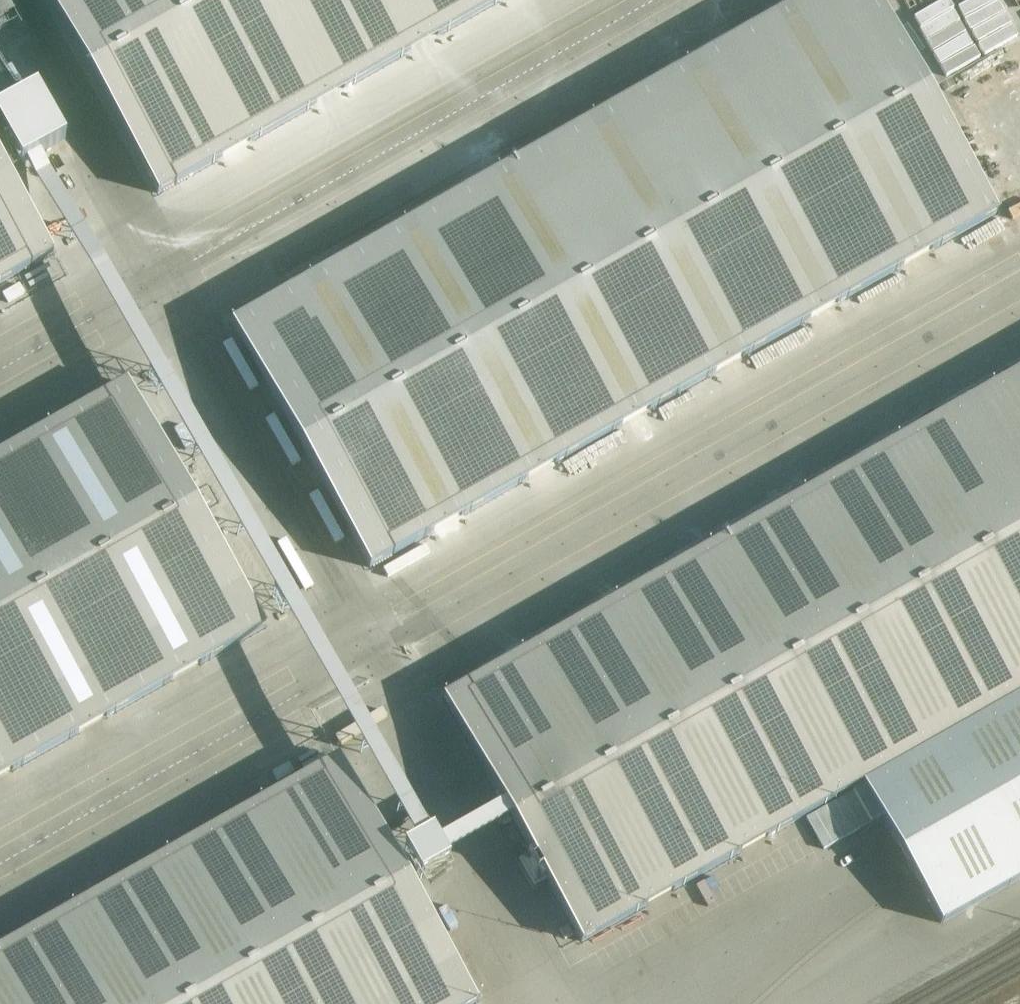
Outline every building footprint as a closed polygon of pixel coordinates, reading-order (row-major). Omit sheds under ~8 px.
[(157,194),(501,0),(47,0),(157,194)] [(231,325),(369,568),(996,214),(875,0),(805,0),(231,325)] [(1019,64),(1019,43),(1003,6),(1007,5),(1005,0),(974,0),(946,12),(977,83),(1019,64)] [(53,253),(0,160),(0,283),(53,253)] [(443,699),(581,943),(861,784),(916,880),(941,924),(1019,879),(1019,372),(443,699)] [(0,455),(0,777),(264,627),(127,384),(0,455)] [(487,992),(348,749),(0,945),(0,1003),(466,1003),(487,992)]
